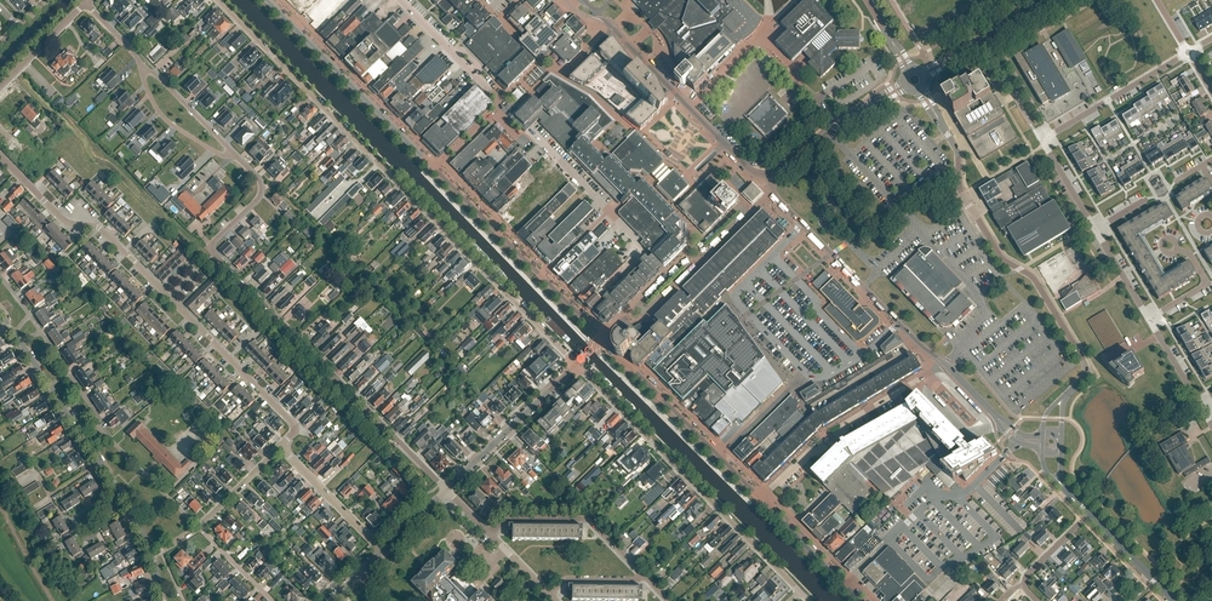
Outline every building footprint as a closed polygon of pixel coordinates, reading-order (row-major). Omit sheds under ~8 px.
[(24,9),(16,0),(9,0),(12,3),(13,2),(14,3),(13,4),(21,12),(24,9)] [(23,0),(16,0),(24,9),(28,5),(23,0)] [(131,6),(125,0),(105,0),(104,0),(106,3),(103,5),(106,9),(109,6),(111,8),(112,7),(119,14),(115,18),(120,24),(131,14),(127,10),(131,6)] [(205,7),(205,5),(204,4),(208,0),(188,0),(187,1),(187,2),(178,12),(182,15),(186,20),(196,10),(197,11),(199,9),(200,10),(202,10),(205,7)] [(303,16),(320,0),(288,0),(303,16)] [(363,0),(354,0),(343,12),(348,18),(362,4),(361,2),(363,0)] [(474,0),(442,0),(437,5),(447,16),(442,21),(447,26),(453,20),(451,19),(453,17),(459,24),(460,24),(461,23),(462,24),(463,24),(463,25),(455,32),(460,37),(464,34),(471,40),(492,19),(474,0)] [(508,21),(524,37),(523,38),(521,38),(521,40),(520,40),(518,40),(518,42),(518,43),(525,50),(523,51),(530,58),(533,61),(535,60),(537,59),(537,57),(539,57),(539,55),(540,54),(546,54),(546,50),(549,47),(552,50),(565,64),(569,63),(581,52),(581,45),(581,43),(580,42),(578,39),(586,31),(586,27),(574,15),(564,14),(550,0),(524,0),(508,16),(508,21)] [(694,90),(717,70),(714,67),(723,59),(737,45),(743,40),(744,41),(746,39),(748,38),(751,36),(752,35),(754,33),(755,31),(756,30),(758,27),(760,24),(762,21),(763,18),(758,16),(742,0),(730,0),(726,3),(731,7),(728,10),(721,3),(724,0),(639,0),(635,4),(644,12),(653,22),(653,21),(655,23),(659,28),(658,29),(661,31),(663,34),(666,39),(669,43),(670,47),(672,51),(672,53),(673,57),(674,61),(675,63),(676,66),(677,68),(678,71),(681,75),(677,79),(684,86),(688,83),(694,90)] [(821,77),(823,77),(835,65),(828,57),(838,48),(839,49),(860,50),(860,42),(862,42),(864,41),(862,39),(860,39),(860,32),(839,32),(838,33),(831,25),(834,22),(817,4),(820,1),(820,0),(806,0),(781,25),(788,32),(775,44),(793,62),(803,53),(811,62),(809,64),(809,65),(821,77)] [(155,11),(160,17),(167,10),(162,4),(155,11)] [(163,17),(168,22),(172,18),(175,22),(182,15),(178,12),(173,6),(163,17)] [(364,7),(328,42),(336,50),(365,21),(361,18),(368,11),(364,7)] [(206,33),(221,19),(219,16),(220,15),(219,15),(219,13),(218,12),(216,12),(216,11),(210,17),(209,17),(206,20),(209,23),(207,25),(208,26),(203,30),(206,33)] [(143,19),(136,12),(124,24),(131,31),(143,19)] [(160,18),(154,12),(152,15),(157,20),(160,18)] [(348,18),(343,12),(320,35),(326,41),(339,28),(337,27),(343,22),(344,23),(349,18),(348,18)] [(345,62),(361,79),(411,30),(406,25),(398,32),(393,27),(400,19),(395,13),(383,25),(345,62)] [(1200,17),(1206,28),(1211,24),(1211,22),(1207,13),(1200,17)] [(365,21),(336,50),(345,60),(364,41),(365,42),(383,25),(373,14),(365,21)] [(1200,17),(1193,21),(1200,32),(1206,28),(1200,17)] [(211,39),(227,23),(226,22),(226,21),(225,20),(224,20),(223,19),(214,28),(215,29),(208,36),(211,39)] [(498,25),(492,19),(471,40),(465,45),(491,72),(489,74),(493,78),(495,76),(499,79),(496,82),(505,91),(507,88),(506,87),(533,61),(530,59),(530,58),(523,51),(525,50),(518,43),(516,41),(514,42),(502,29),(503,28),(499,24),(498,25)] [(92,23),(91,23),(90,22),(89,22),(88,22),(87,22),(86,23),(85,24),(81,27),(85,31),(84,32),(87,34),(89,36),(90,36),(93,40),(91,42),(94,45),(100,39),(97,35),(97,36),(94,32),(93,32),(92,31),(96,27),(93,25),(94,24),(92,23)] [(221,36),(230,26),(229,25),(230,24),(229,23),(228,24),(227,23),(211,39),(214,42),(221,35),(221,36)] [(197,33),(193,28),(182,39),(186,43),(189,40),(190,41),(197,33)] [(1067,31),(1056,37),(1074,68),(1085,61),(1067,31)] [(242,37),(238,33),(231,40),(228,37),(221,44),(224,48),(226,47),(228,49),(231,46),(236,51),(246,41),(245,40),(246,39),(243,36),(242,37)] [(408,41),(403,45),(409,51),(417,43),(412,37),(408,41)] [(647,79),(642,73),(639,71),(640,70),(641,70),(641,69),(641,68),(641,67),(640,67),(639,67),(639,66),(638,67),(637,67),(637,68),(623,54),(611,39),(609,40),(596,53),(569,79),(598,94),(612,106),(639,129),(668,101),(659,91),(658,92),(654,87),(654,86),(647,79)] [(408,52),(400,43),(386,56),(362,79),(368,86),(373,81),(374,82),(385,71),(386,72),(408,52)] [(424,51),(417,43),(409,51),(408,52),(386,72),(379,79),(381,81),(377,84),(376,84),(372,88),(378,94),(412,63),(424,51)] [(1055,102),(1069,93),(1041,46),(1025,56),(1023,51),(1014,57),(1043,105),(1050,101),(1052,103),(1055,102)] [(108,57),(113,52),(109,48),(105,51),(104,53),(108,57)] [(165,53),(161,49),(151,59),(155,64),(165,53)] [(260,55),(261,55),(257,51),(257,52),(254,49),(250,53),(250,52),(246,56),(247,56),(244,59),(243,59),(239,62),(243,65),(246,62),(250,67),(252,66),(256,63),(255,62),(261,56),(260,55)] [(76,64),(71,59),(71,58),(73,56),(69,51),(66,54),(61,58),(59,58),(57,61),(57,63),(56,63),(57,63),(52,68),(57,73),(58,71),(64,78),(72,71),(77,76),(81,72),(75,65),(76,64)] [(408,106),(409,105),(407,103),(424,87),(433,87),(450,70),(437,57),(407,86),(397,95),(389,104),(399,115),(399,114),(403,118),(408,112),(410,112),(411,111),(411,110),(411,109),(408,106)] [(99,70),(106,63),(102,58),(94,66),(99,70)] [(268,65),(264,62),(254,72),(251,76),(255,80),(258,76),(261,79),(264,76),(265,77),(269,73),(268,72),(272,68),(269,64),(268,65)] [(1085,75),(1091,71),(1086,62),(1079,66),(1085,75)] [(231,63),(230,63),(222,72),(226,76),(227,77),(230,73),(225,68),(231,63)] [(412,63),(378,94),(385,101),(394,92),(397,95),(407,86),(404,82),(418,69),(412,63)] [(182,67),(178,70),(178,71),(181,73),(186,68),(183,65),(182,67)] [(173,76),(178,71),(178,70),(175,68),(170,73),(173,76)] [(110,69),(104,74),(103,74),(99,77),(100,78),(106,85),(107,85),(112,90),(118,84),(113,79),(117,75),(114,73),(115,72),(112,69),(111,70),(110,69)] [(212,69),(209,72),(216,79),(219,75),(212,69)] [(181,73),(178,71),(173,76),(176,79),(181,74),(181,73)] [(593,135),(594,137),(601,130),(602,131),(613,122),(589,97),(550,76),(543,83),(544,84),(537,91),(539,93),(539,94),(543,98),(540,101),(541,102),(539,104),(534,98),(512,119),(515,122),(516,123),(525,132),(539,119),(541,122),(540,123),(568,152),(613,198),(614,199),(618,204),(620,202),(622,205),(626,202),(630,197),(628,195),(629,194),(628,195),(626,193),(634,184),(609,158),(607,159),(600,159),(586,145),(586,142),(583,139),(582,138),(580,136),(581,137),(584,135),(585,134),(586,135),(587,134),(593,135)] [(982,76),(944,98),(981,161),(1019,138),(1001,108),(1003,107),(996,94),(993,95),(982,76)] [(1179,88),(1180,90),(1190,85),(1185,78),(1183,79),(1181,76),(1170,82),(1172,86),(1179,82),(1182,87),(1179,88)] [(201,80),(198,82),(194,78),(194,79),(185,88),(185,87),(184,88),(191,94),(197,88),(201,92),(207,86),(201,80)] [(431,95),(428,98),(432,102),(450,84),(446,80),(431,95)] [(455,88),(458,85),(453,80),(450,83),(455,88)] [(49,87),(56,95),(61,90),(54,83),(49,87)] [(264,98),(267,95),(275,104),(281,99),(285,102),(290,97),(289,96),(293,92),(288,88),(290,86),(286,83),(281,88),(277,84),(276,86),(272,83),(260,94),(264,98)] [(1165,104),(1163,101),(1169,98),(1162,85),(1154,90),(1161,102),(1163,105),(1165,104)] [(1194,91),(1190,85),(1180,90),(1181,92),(1184,91),(1187,96),(1194,91)] [(475,88),(423,139),(438,155),(491,104),(475,88)] [(1148,98),(1156,110),(1158,108),(1156,105),(1161,102),(1154,90),(1146,95),(1148,98)] [(21,110),(19,108),(25,102),(15,91),(0,106),(0,123),(4,128),(21,110)] [(130,98),(124,91),(118,97),(115,97),(114,99),(114,101),(115,103),(118,103),(121,107),(118,110),(121,113),(128,106),(125,103),(130,98)] [(203,107),(206,110),(217,100),(208,91),(203,96),(206,99),(200,104),(199,105),(202,108),(203,107)] [(252,99),(247,93),(241,99),(247,104),(252,99)] [(419,107),(428,99),(423,94),(414,102),(419,107)] [(65,100),(61,95),(54,102),(58,107),(65,100)] [(79,99),(75,95),(66,103),(70,107),(79,99)] [(1187,101),(1193,98),(1191,95),(1185,98),(1185,97),(1180,100),(1183,104),(1187,101)] [(791,101),(794,105),(800,101),(797,97),(791,101)] [(767,135),(787,115),(771,98),(750,118),(767,135)] [(1148,115),(1149,117),(1152,115),(1150,113),(1156,110),(1148,98),(1141,102),(1148,114),(1148,115)] [(1192,110),(1193,112),(1203,107),(1199,100),(1192,104),(1195,109),(1192,110)] [(1135,110),(1142,121),(1144,120),(1143,117),(1148,115),(1148,114),(1141,102),(1133,107),(1135,110)] [(434,109),(431,112),(413,129),(420,136),(422,134),(422,135),(423,134),(423,133),(433,124),(434,123),(445,112),(438,105),(436,107),(434,109)] [(26,119),(35,111),(29,106),(21,114),(26,119)] [(317,112),(316,111),(316,110),(315,109),(314,109),(313,108),(313,109),(310,106),(307,109),(306,109),(303,112),(304,112),(298,117),(301,120),(300,122),(303,125),(317,112)] [(1207,114),(1203,107),(1193,112),(1195,114),(1197,113),(1200,118),(1207,114)] [(224,128),(233,119),(229,116),(232,113),(226,108),(221,113),(224,116),(223,118),(218,122),(224,128)] [(413,129),(431,112),(426,108),(422,112),(421,113),(419,110),(416,113),(416,112),(405,123),(412,130),(413,129)] [(133,129),(136,126),(137,127),(141,123),(140,122),(145,118),(145,117),(137,110),(133,115),(132,114),(128,118),(129,119),(125,122),(133,130),(133,129)] [(1138,120),(1140,123),(1142,121),(1135,110),(1129,114),(1134,123),(1138,120)] [(31,125),(36,129),(40,124),(36,120),(40,116),(35,111),(26,119),(31,125)] [(114,126),(119,121),(113,114),(107,120),(114,126)] [(1122,118),(1129,129),(1131,128),(1130,125),(1134,123),(1129,114),(1122,118)] [(264,130),(269,126),(260,116),(255,120),(264,130)] [(310,126),(310,127),(307,130),(313,135),(315,132),(316,133),(323,125),(323,124),(327,120),(326,120),(326,119),(325,118),(324,118),(322,116),(318,120),(317,119),(310,126)] [(253,128),(247,121),(241,127),(244,131),(236,139),(242,146),(253,136),(249,132),(253,128)] [(1115,139),(1116,141),(1119,139),(1118,137),(1123,134),(1116,121),(1108,126),(1115,138),(1115,139)] [(314,137),(305,145),(308,148),(315,142),(318,145),(335,129),(330,124),(325,129),(325,128),(315,138),(314,137)] [(21,128),(29,136),(34,131),(29,126),(27,129),(24,126),(23,127),(21,125),(19,127),(21,129),(21,128)] [(139,136),(146,143),(157,133),(150,125),(139,136)] [(490,125),(452,162),(452,163),(452,166),(459,173),(494,140),(501,147),(503,145),(497,139),(502,134),(493,125),(493,126),(490,126),(490,125)] [(1106,140),(1109,145),(1112,144),(1110,141),(1115,139),(1115,138),(1108,126),(1101,131),(1106,140)] [(1091,132),(1100,147),(1103,146),(1101,143),(1106,140),(1101,131),(1099,127),(1091,132)] [(116,129),(108,136),(111,138),(118,131),(116,129)] [(302,138),(307,133),(303,129),(298,134),(302,138)] [(317,154),(327,144),(329,147),(336,139),(340,134),(336,129),(314,152),(317,154)] [(298,132),(296,130),(290,137),(292,139),(298,132)] [(1206,135),(1202,137),(1204,141),(1211,136),(1211,137),(1211,131),(1206,135)] [(1189,149),(1191,152),(1198,147),(1189,132),(1187,133),(1189,137),(1184,140),(1189,149)] [(503,145),(501,147),(510,156),(516,150),(517,149),(503,134),(502,134),(497,139),(503,145)] [(661,159),(637,134),(636,135),(634,135),(633,134),(627,140),(617,150),(619,151),(619,152),(618,157),(619,157),(617,159),(623,165),(629,171),(630,170),(640,171),(642,169),(646,173),(647,172),(649,172),(650,173),(661,163),(660,162),(660,160),(661,159)] [(1174,141),(1181,153),(1189,149),(1184,140),(1184,139),(1180,134),(1178,136),(1179,138),(1174,141)] [(345,146),(349,142),(343,136),(338,141),(337,140),(332,146),(340,153),(345,148),(345,146)] [(1167,145),(1174,158),(1181,153),(1174,141),(1173,138),(1170,140),(1172,142),(1167,145)] [(254,159),(267,147),(264,144),(259,139),(252,146),(254,149),(249,154),(254,159)] [(488,155),(498,145),(494,140),(483,151),(488,155)] [(163,160),(175,148),(169,141),(162,147),(158,144),(151,150),(157,156),(158,155),(163,160)] [(8,148),(12,152),(18,147),(14,142),(8,148)] [(1085,150),(1088,149),(1086,146),(1083,148),(1080,142),(1068,150),(1073,157),(1085,150)] [(1164,159),(1166,162),(1174,158),(1167,145),(1166,143),(1163,144),(1164,147),(1159,150),(1165,159),(1164,159)] [(131,150),(137,157),(142,152),(135,145),(131,150)] [(267,146),(267,147),(254,159),(260,164),(264,159),(267,162),(274,154),(270,150),(270,148),(268,146),(267,146)] [(1158,163),(1164,159),(1165,159),(1159,150),(1158,147),(1155,149),(1157,151),(1153,154),(1158,163)] [(500,166),(476,190),(483,198),(483,197),(523,158),(516,150),(510,156),(500,166)] [(1073,157),(1077,165),(1085,161),(1085,160),(1082,156),(1086,153),(1087,155),(1088,155),(1085,150),(1073,157)] [(346,161),(338,169),(342,173),(354,162),(354,161),(359,156),(354,151),(349,156),(348,155),(344,159),(346,161)] [(1145,155),(1151,167),(1158,163),(1153,154),(1149,156),(1147,154),(1145,155)] [(1130,163),(1137,175),(1145,171),(1136,156),(1134,157),(1135,160),(1130,163)] [(194,163),(187,157),(178,166),(182,171),(178,175),(183,180),(194,169),(191,166),(194,163)] [(469,184),(493,160),(491,157),(487,161),(486,161),(483,163),(479,159),(464,174),(467,178),(468,181),(467,181),(469,183),(469,184)] [(61,160),(68,167),(70,164),(63,158),(61,160)] [(268,172),(272,176),(285,163),(281,158),(278,161),(276,158),(270,164),(273,166),(268,172)] [(327,170),(334,163),(329,158),(322,165),(327,170)] [(504,195),(528,171),(532,167),(523,158),(483,197),(492,206),(504,195)] [(1077,165),(1082,173),(1097,164),(1095,162),(1093,163),(1089,158),(1085,160),(1085,161),(1077,165)] [(360,172),(368,165),(362,159),(354,167),(352,164),(347,170),(352,175),(358,170),(360,172)] [(476,191),(476,190),(500,166),(493,160),(469,184),(476,191)] [(1123,168),(1130,180),(1130,179),(1137,175),(1130,163),(1129,160),(1126,162),(1128,164),(1123,168)] [(285,163),(272,176),(276,180),(282,175),(284,178),(290,172),(287,170),(289,168),(286,166),(287,165),(287,164),(285,163)] [(1008,206),(1006,202),(1004,202),(1003,203),(1001,203),(998,205),(991,210),(1006,235),(1009,233),(1024,257),(1027,255),(1071,230),(1054,202),(1050,204),(1047,200),(1050,199),(1042,186),(1028,163),(1016,169),(1018,172),(1014,175),(1019,184),(1011,189),(1018,200),(1008,206)] [(1099,167),(1087,174),(1092,182),(1104,175),(1106,173),(1105,171),(1102,172),(1099,167)] [(47,179),(52,184),(59,177),(56,174),(59,170),(57,168),(47,179)] [(327,181),(336,172),(332,168),(323,177),(327,181)] [(1117,175),(1124,187),(1132,183),(1130,179),(1130,180),(1123,168),(1120,169),(1122,172),(1117,175)] [(675,199),(685,188),(685,187),(685,185),(685,184),(675,173),(674,174),(672,174),(671,173),(660,184),(661,185),(661,187),(660,188),(671,198),(674,198),(675,199)] [(371,191),(383,180),(377,174),(366,185),(371,191)] [(1104,175),(1092,182),(1096,190),(1104,185),(1101,180),(1105,178),(1106,180),(1107,179),(1104,175)] [(679,207),(684,212),(684,213),(684,212),(689,217),(689,218),(694,222),(694,223),(695,223),(699,227),(699,228),(700,228),(704,233),(705,233),(709,228),(710,228),(715,223),(715,222),(720,218),(721,218),(720,217),(725,213),(726,213),(726,212),(730,208),(731,208),(731,207),(735,203),(736,203),(736,202),(735,202),(734,201),(731,197),(726,191),(725,192),(721,187),(721,186),(720,186),(716,182),(715,181),(711,177),(711,176),(710,176),(710,177),(705,181),(705,182),(701,185),(700,186),(699,186),(700,187),(699,187),(695,191),(694,191),(694,192),(690,196),(689,196),(689,197),(684,201),(684,202),(679,206),(679,207)] [(57,189),(67,179),(65,177),(64,179),(63,181),(62,180),(59,177),(52,184),(57,189)] [(229,191),(216,177),(208,184),(217,194),(202,209),(193,199),(195,197),(188,190),(181,196),(179,194),(171,201),(183,212),(187,208),(196,218),(197,218),(201,222),(209,215),(210,216),(232,194),(229,191)] [(69,181),(67,179),(57,189),(62,194),(69,187),(66,184),(67,182),(67,183),(69,181)] [(1203,179),(1181,192),(1182,194),(1175,198),(1183,212),(1190,207),(1189,206),(1210,193),(1211,196),(1211,187),(1208,180),(1207,180),(1208,182),(1205,184),(1203,179)] [(995,181),(979,190),(991,210),(998,205),(995,199),(1002,195),(998,189),(999,189),(995,181)] [(683,224),(683,225),(641,182),(631,192),(635,196),(623,208),(620,212),(620,215),(644,240),(641,243),(653,255),(652,256),(653,257),(661,265),(662,265),(677,251),(684,244),(684,228),(684,225),(683,224)] [(1104,185),(1096,190),(1101,197),(1115,189),(1114,186),(1112,188),(1108,182),(1104,185)] [(87,191),(91,195),(98,188),(97,186),(93,183),(85,191),(86,192),(87,191)] [(550,218),(569,199),(577,191),(569,183),(561,191),(518,234),(525,241),(550,218)] [(385,197),(392,189),(387,184),(381,190),(379,188),(374,193),(377,196),(381,193),(385,197)] [(17,198),(23,191),(21,189),(21,188),(19,187),(18,187),(18,186),(11,193),(12,194),(8,199),(11,202),(16,197),(17,198)] [(67,199),(78,189),(76,187),(75,187),(72,190),(69,187),(62,194),(67,199)] [(492,206),(492,207),(498,214),(499,214),(515,197),(514,196),(518,191),(514,187),(505,196),(504,195),(492,206)] [(746,193),(746,196),(752,201),(754,201),(760,196),(761,193),(758,190),(755,187),(752,187),(749,190),(746,193)] [(100,190),(98,188),(91,195),(95,199),(94,200),(95,201),(103,193),(100,190)] [(393,208),(404,197),(399,192),(394,197),(393,196),(386,204),(389,207),(391,206),(393,208)] [(107,197),(103,193),(95,201),(96,202),(97,201),(101,205),(108,198),(107,197)] [(284,211),(288,207),(276,195),(271,200),(275,204),(274,204),(277,208),(279,206),(284,211)] [(114,204),(110,200),(108,198),(101,205),(105,209),(104,210),(106,212),(114,204)] [(19,209),(23,213),(31,204),(26,199),(15,209),(17,211),(19,209)] [(6,214),(14,207),(9,201),(1,208),(6,214)] [(407,211),(410,207),(405,202),(402,205),(401,204),(396,209),(397,210),(394,213),(399,219),(407,211)] [(535,251),(545,261),(549,265),(551,263),(552,264),(563,253),(562,252),(566,249),(571,243),(582,233),(576,227),(593,211),(589,207),(585,202),(548,238),(535,251)] [(24,221),(36,209),(31,204),(23,213),(26,216),(24,218),(24,217),(22,219),(24,221)] [(1156,207),(1117,230),(1136,263),(1139,261),(1142,266),(1139,268),(1159,300),(1190,281),(1189,280),(1197,275),(1189,261),(1180,267),(1181,268),(1166,277),(1155,258),(1153,260),(1150,255),(1152,254),(1141,235),(1164,221),(1165,223),(1173,218),(1165,204),(1157,209),(1156,207)] [(104,216),(109,222),(116,215),(113,212),(117,208),(115,206),(104,216)] [(379,206),(374,211),(372,213),(376,217),(383,210),(379,206)] [(33,223),(42,214),(36,209),(24,221),(26,223),(28,221),(27,221),(29,219),(33,223)] [(408,222),(404,226),(407,229),(416,220),(415,219),(420,214),(416,210),(412,213),(412,212),(405,219),(408,222)] [(785,234),(763,211),(763,212),(761,212),(701,271),(683,289),(685,291),(683,293),(699,311),(704,315),(721,298),(710,287),(713,284),(717,280),(728,292),(785,234)] [(290,224),(295,219),(289,212),(283,218),(290,224)] [(391,212),(383,220),(386,224),(394,216),(391,212)] [(35,232),(47,220),(42,214),(33,223),(36,226),(35,228),(34,228),(32,229),(34,231),(35,232)] [(114,227),(125,216),(123,215),(121,217),(120,218),(119,218),(116,215),(109,222),(114,227)] [(5,224),(11,219),(8,216),(3,222),(5,224)] [(127,218),(125,216),(114,227),(120,232),(127,225),(123,222),(124,220),(125,221),(127,218)] [(253,228),(251,230),(260,238),(263,236),(259,232),(260,232),(257,229),(262,223),(257,217),(250,224),(253,228)] [(550,218),(525,241),(534,250),(558,226),(552,220),(550,218)] [(11,219),(5,224),(8,227),(14,222),(11,219)] [(414,224),(406,232),(409,235),(413,231),(414,230),(417,233),(418,232),(419,233),(421,231),(421,230),(426,225),(425,225),(425,222),(422,221),(420,219),(414,224)] [(51,224),(47,220),(35,232),(36,233),(38,231),(39,229),(40,230),(43,233),(45,232),(45,231),(52,225),(51,224)] [(398,228),(402,223),(399,220),(394,225),(398,228)] [(16,224),(14,222),(8,227),(11,230),(16,224)] [(330,231),(335,227),(330,222),(325,226),(330,231)] [(52,223),(51,224),(52,225),(45,231),(45,232),(51,237),(53,240),(48,245),(50,247),(55,242),(62,235),(59,231),(60,230),(52,223)] [(19,227),(16,224),(11,230),(14,232),(19,227)] [(125,237),(135,227),(133,225),(131,227),(132,227),(130,229),(127,225),(120,232),(125,237)] [(19,227),(14,232),(16,235),(22,229),(19,227)] [(436,231),(432,227),(428,231),(428,230),(420,238),(419,238),(424,243),(425,243),(432,236),(431,236),(436,231)] [(260,238),(251,230),(249,231),(246,228),(239,234),(245,240),(250,235),(257,241),(260,238)] [(24,236),(20,232),(15,237),(19,241),(24,236)] [(581,257),(592,245),(598,240),(593,235),(591,233),(575,248),(570,254),(563,260),(562,260),(556,266),(557,266),(554,270),(553,270),(560,277),(570,267),(569,266),(579,255),(581,257)] [(66,238),(62,235),(55,242),(50,247),(52,249),(57,244),(60,247),(63,250),(65,252),(74,244),(67,237),(66,238)] [(441,246),(445,241),(440,236),(436,240),(435,240),(431,244),(430,243),(426,246),(433,253),(436,251),(441,246)] [(135,248),(140,253),(148,246),(144,243),(144,242),(145,241),(146,242),(148,240),(146,237),(135,248)] [(232,242),(239,250),(241,248),(244,245),(245,245),(237,237),(232,242)] [(253,238),(250,242),(248,240),(245,243),(250,247),(256,241),(253,238)] [(88,255),(95,249),(90,243),(79,253),(82,255),(85,252),(88,255)] [(234,250),(227,243),(223,247),(224,248),(221,251),(227,258),(234,250)] [(449,254),(454,249),(449,244),(443,250),(442,249),(436,255),(441,259),(438,262),(440,265),(444,262),(443,261),(449,255),(449,254)] [(571,281),(600,253),(592,245),(581,257),(560,277),(561,277),(562,278),(565,275),(571,281)] [(146,258),(156,248),(154,246),(152,248),(153,248),(151,250),(151,249),(148,246),(140,253),(146,258)] [(156,252),(158,250),(156,248),(146,258),(151,264),(158,257),(155,253),(154,253),(156,251),(156,252)] [(174,248),(172,250),(184,262),(189,257),(181,248),(177,252),(175,250),(174,248)] [(404,259),(412,251),(409,248),(401,256),(404,259)] [(1211,248),(1204,252),(1211,266),(1211,249),(1211,248)] [(90,264),(100,254),(95,249),(88,255),(91,258),(92,259),(90,261),(89,260),(88,262),(90,264)] [(184,262),(172,250),(170,252),(171,254),(172,253),(174,255),(170,259),(179,267),(184,262)] [(247,260),(253,254),(249,250),(241,258),(242,259),(235,266),(239,270),(244,265),(244,266),(249,262),(247,260)] [(593,284),(603,275),(607,279),(608,279),(623,265),(608,250),(581,276),(570,287),(578,295),(588,286),(592,282),(593,284)] [(4,254),(0,257),(0,263),(2,266),(12,258),(8,252),(4,254)] [(260,252),(252,259),(257,263),(264,256),(260,252)] [(283,266),(290,260),(290,259),(283,252),(272,262),(274,264),(270,268),(275,274),(279,270),(283,266)] [(456,262),(461,257),(456,252),(451,257),(450,256),(447,260),(453,266),(456,262)] [(98,266),(105,259),(100,254),(90,264),(92,266),(94,264),(93,264),(95,262),(98,266)] [(973,307),(921,254),(914,260),(905,269),(894,280),(898,283),(896,286),(903,293),(905,291),(912,298),(910,300),(916,307),(919,305),(926,312),(923,314),(930,321),(932,319),(940,326),(941,327),(943,328),(945,329),(947,329),(949,329),(950,328),(952,327),(953,326),(964,316),(966,319),(973,312),(971,310),(973,307)] [(42,262),(37,255),(32,259),(37,266),(42,262)] [(425,264),(430,258),(427,255),(422,261),(425,264)] [(12,264),(17,259),(15,256),(12,258),(2,266),(7,272),(14,267),(12,264)] [(614,291),(612,289),(592,308),(593,310),(600,318),(609,316),(622,304),(623,305),(631,297),(629,294),(633,290),(634,291),(640,284),(641,285),(651,276),(654,273),(657,270),(660,273),(664,268),(661,265),(653,257),(649,261),(645,257),(630,271),(632,273),(614,291)] [(179,267),(170,259),(167,262),(166,262),(165,261),(165,260),(163,258),(161,260),(174,273),(179,267)] [(100,274),(110,264),(105,259),(98,266),(102,269),(100,271),(100,270),(98,272),(100,274)] [(433,262),(430,259),(423,266),(426,269),(433,262)] [(49,260),(44,264),(47,268),(52,264),(49,260)] [(174,273),(161,260),(160,262),(161,264),(162,263),(164,265),(163,266),(160,269),(168,278),(174,273)] [(465,270),(469,266),(464,260),(453,271),(452,270),(445,277),(449,281),(456,274),(459,277),(465,272),(465,270)] [(442,273),(448,268),(443,263),(438,269),(442,273)] [(109,276),(116,269),(110,264),(100,274),(102,276),(104,274),(103,274),(105,272),(105,273),(109,276)] [(263,282),(269,276),(263,269),(265,268),(261,264),(253,271),(257,275),(254,278),(259,283),(261,280),(263,282)] [(289,272),(283,266),(279,270),(285,276),(289,272)] [(23,274),(28,270),(26,267),(11,278),(16,284),(26,277),(23,274)] [(603,285),(584,303),(590,310),(592,308),(612,289),(629,273),(623,267),(604,286),(603,285)] [(168,278),(160,269),(157,272),(155,270),(154,270),(153,272),(163,283),(168,278)] [(62,277),(57,270),(51,275),(53,277),(54,276),(57,280),(62,277)] [(112,287),(123,277),(118,271),(111,278),(114,281),(114,282),(113,283),(112,283),(110,285),(112,287)] [(26,277),(16,284),(21,290),(31,283),(29,280),(34,276),(32,272),(29,274),(26,277)] [(300,272),(296,276),(296,275),(289,282),(293,287),(300,280),(304,276),(300,272)] [(1062,302),(1067,310),(1100,291),(1089,272),(1084,278),(1084,279),(1072,286),(1073,289),(1062,302)] [(272,280),(265,287),(265,288),(262,291),(263,292),(263,293),(264,294),(265,294),(266,295),(271,290),(272,291),(284,279),(279,274),(275,278),(275,277),(272,280)] [(584,303),(603,285),(602,284),(607,279),(603,275),(593,284),(592,282),(588,286),(590,287),(579,298),(584,303)] [(464,276),(455,285),(459,289),(465,283),(473,291),(480,284),(472,276),(468,280),(464,276)] [(829,276),(817,288),(825,296),(837,285),(829,276)] [(121,288),(128,282),(123,277),(112,287),(114,289),(116,287),(116,286),(117,285),(118,285),(121,288)] [(305,282),(311,288),(316,283),(310,277),(305,282)] [(211,279),(206,285),(218,297),(220,295),(218,293),(216,292),(217,291),(220,288),(211,279)] [(713,284),(710,287),(721,298),(724,295),(728,292),(717,280),(713,284)] [(442,298),(455,285),(451,281),(438,294),(442,298)] [(123,297),(133,287),(128,282),(121,288),(124,292),(123,294),(122,293),(120,295),(123,297)] [(218,297),(206,285),(201,290),(210,298),(213,295),(215,296),(214,297),(216,299),(218,297)] [(832,304),(844,292),(837,285),(825,296),(832,303),(832,304)] [(131,299),(138,292),(133,287),(123,297),(124,299),(126,297),(127,295),(128,295),(131,299)] [(37,288),(26,296),(30,302),(40,295),(37,297),(35,294),(39,291),(37,288)] [(281,298),(287,292),(284,288),(277,294),(276,293),(268,300),(273,306),(281,298)] [(486,300),(492,295),(494,293),(488,288),(481,295),(480,294),(473,301),(477,304),(483,298),(486,300)] [(210,298),(201,290),(196,295),(208,307),(210,305),(208,303),(207,303),(206,302),(206,301),(210,298)] [(133,307),(143,297),(138,292),(131,299),(135,302),(133,304),(133,303),(131,305),(133,307)] [(661,323),(673,336),(696,313),(699,311),(683,293),(681,292),(664,309),(663,311),(656,318),(661,323)] [(844,292),(832,304),(836,308),(840,312),(852,300),(844,292)] [(40,295),(30,302),(35,308),(46,300),(48,303),(54,299),(51,294),(44,300),(40,295)] [(208,307),(196,295),(191,300),(199,309),(202,306),(203,305),(204,306),(204,307),(206,309),(208,307)] [(289,303),(294,298),(291,295),(286,300),(285,300),(281,304),(282,304),(278,308),(279,308),(279,309),(279,310),(280,310),(282,312),(287,307),(290,305),(289,303)] [(491,313),(492,312),(501,303),(496,298),(494,300),(493,300),(493,301),(492,302),(490,301),(481,310),(474,317),(482,325),(491,317),(488,315),(491,312),(491,313)] [(57,304),(54,299),(48,303),(47,304),(50,308),(57,304)] [(199,309),(191,300),(185,305),(196,316),(198,314),(196,312),(199,309)] [(852,300),(840,312),(847,319),(859,307),(852,300)] [(432,306),(428,302),(424,306),(429,310),(432,306)] [(138,321),(150,309),(145,303),(136,312),(139,315),(140,316),(138,318),(138,317),(136,319),(138,321)] [(831,304),(825,310),(829,314),(836,308),(832,304),(832,303),(831,304)] [(496,325),(500,321),(507,314),(506,314),(511,308),(507,304),(503,308),(494,317),(493,316),(488,321),(491,324),(493,322),(496,325)] [(301,323),(307,318),(303,313),(305,311),(301,306),(297,310),(299,312),(295,316),(301,323)] [(477,306),(467,316),(471,320),(474,317),(481,310),(477,306)] [(674,352),(654,371),(683,401),(690,394),(691,391),(695,395),(698,393),(704,394),(706,392),(710,397),(759,349),(741,324),(736,318),(727,306),(708,324),(705,321),(676,349),(674,352)] [(836,308),(829,314),(856,342),(858,342),(867,336),(879,324),(879,319),(870,309),(869,310),(864,309),(863,308),(863,309),(860,306),(859,307),(847,319),(840,312),(836,308)] [(35,315),(40,322),(50,315),(46,309),(35,315)] [(146,323),(155,314),(150,309),(138,321),(140,323),(141,321),(141,320),(143,319),(146,323)] [(1106,310),(1087,320),(1099,344),(1106,341),(1106,340),(1108,339),(1110,343),(1115,341),(1117,345),(1122,342),(1106,310)] [(210,323),(220,313),(218,311),(216,313),(217,313),(215,314),(212,311),(205,318),(210,323)] [(1211,314),(1209,311),(1201,316),(1210,331),(1211,330),(1211,329),(1211,327),(1211,326),(1211,317),(1210,315),(1211,314)] [(349,312),(340,320),(344,325),(353,316),(349,312)] [(49,320),(56,316),(53,313),(50,315),(40,322),(44,328),(51,323),(49,320)] [(219,318),(218,317),(219,316),(220,317),(222,315),(220,313),(210,323),(215,328),(222,321),(219,318)] [(506,332),(515,323),(520,317),(516,313),(512,317),(504,324),(502,323),(494,331),(489,335),(490,335),(488,337),(492,340),(493,339),(494,339),(498,335),(497,334),(503,329),(506,332)] [(673,336),(645,363),(652,369),(654,371),(674,352),(669,347),(672,345),(674,342),(676,344),(689,332),(688,330),(701,317),(696,313),(673,336)] [(148,331),(160,319),(155,314),(146,323),(149,326),(150,326),(148,328),(148,327),(146,329),(147,331),(148,331)] [(54,321),(56,325),(63,320),(61,317),(54,321)] [(354,325),(344,335),(348,339),(365,322),(361,318),(354,324),(354,325)] [(157,333),(165,324),(160,319),(148,331),(150,333),(152,331),(151,331),(153,329),(157,333)] [(58,328),(65,323),(63,320),(56,325),(58,328)] [(220,333),(230,323),(229,321),(225,324),(222,321),(215,328),(220,333)] [(330,337),(326,333),(331,328),(324,321),(315,330),(320,334),(314,340),(315,340),(311,344),(316,349),(321,344),(322,345),(330,337)] [(232,332),(229,328),(232,325),(230,323),(220,333),(225,339),(232,332)] [(640,368),(645,363),(673,336),(661,323),(657,328),(655,326),(654,326),(652,325),(650,325),(648,325),(645,325),(643,325),(641,326),(639,327),(638,328),(635,331),(633,329),(623,339),(620,335),(618,336),(617,338),(616,339),(615,341),(615,343),(614,344),(614,346),(614,348),(615,350),(615,351),(616,353),(617,354),(619,356),(620,357),(622,357),(623,358),(624,358),(628,353),(632,358),(632,359),(632,360),(633,362),(633,363),(634,364),(640,368)] [(1188,323),(1176,331),(1181,338),(1193,331),(1195,330),(1194,327),(1191,329),(1188,323)] [(160,340),(170,330),(165,324),(157,333),(160,336),(158,338),(160,340)] [(531,330),(530,328),(528,328),(527,328),(525,326),(523,324),(522,326),(507,340),(510,344),(514,340),(516,342),(517,341),(524,348),(530,342),(526,338),(527,336),(527,335),(531,332),(531,331),(531,330)] [(49,334),(53,341),(60,336),(56,329),(49,334)] [(74,341),(84,334),(80,330),(71,336),(74,341)] [(175,344),(182,337),(177,331),(167,342),(169,344),(171,342),(170,341),(172,340),(172,341),(175,344)] [(230,344),(241,333),(239,331),(235,335),(232,332),(225,339),(230,344)] [(362,333),(352,343),(356,348),(366,338),(369,335),(365,331),(362,333)] [(1196,336),(1193,331),(1181,338),(1185,346),(1193,342),(1193,341),(1190,337),(1194,334),(1195,336),(1196,336)] [(67,332),(60,336),(53,341),(57,347),(64,343),(63,341),(66,339),(70,336),(67,332)] [(77,344),(86,338),(83,335),(74,341),(77,344)] [(336,335),(321,350),(322,351),(322,352),(323,353),(324,353),(325,354),(329,350),(331,351),(335,348),(334,347),(341,340),(336,335)] [(890,352),(904,344),(895,335),(881,348),(885,355),(890,352)] [(177,352),(188,342),(182,337),(175,344),(178,347),(179,347),(177,349),(177,348),(175,350),(177,352)] [(470,338),(460,346),(467,353),(476,344),(470,338)] [(131,345),(126,339),(121,343),(126,349),(131,345)] [(1197,339),(1193,341),(1193,342),(1185,346),(1190,354),(1205,345),(1203,343),(1201,344),(1197,339)] [(245,350),(250,355),(257,348),(254,345),(257,342),(255,340),(245,350)] [(358,347),(364,354),(372,347),(365,340),(358,347)] [(537,356),(546,347),(540,341),(532,350),(537,356)] [(186,354),(193,347),(188,342),(177,352),(179,354),(181,352),(180,352),(182,350),(182,351),(186,354)] [(498,351),(504,345),(501,342),(495,348),(498,351)] [(344,344),(337,351),(329,358),(332,361),(332,362),(333,363),(334,363),(335,364),(342,356),(341,355),(345,352),(345,353),(349,349),(344,344)] [(438,352),(442,348),(438,344),(434,348),(438,352)] [(75,345),(62,354),(66,360),(73,355),(73,356),(77,353),(75,350),(77,348),(75,345)] [(187,363),(198,352),(193,347),(186,354),(189,357),(185,360),(187,363)] [(255,360),(266,350),(264,348),(262,350),(261,352),(260,351),(257,348),(250,355),(255,360)] [(518,364),(531,351),(528,348),(515,360),(518,364)] [(521,372),(526,377),(529,374),(535,380),(538,377),(538,378),(551,365),(552,365),(558,359),(547,348),(525,370),(524,369),(521,372)] [(772,394),(783,383),(765,359),(765,358),(759,349),(710,397),(706,401),(722,417),(724,416),(725,417),(729,421),(733,425),(739,420),(742,424),(761,405),(771,395),(772,394)] [(1208,357),(1211,356),(1209,353),(1207,354),(1203,349),(1191,356),(1196,364),(1208,357)] [(267,352),(266,350),(255,360),(260,365),(267,359),(264,355),(265,354),(266,354),(267,352)] [(415,372),(431,357),(425,351),(409,366),(415,372)] [(196,364),(203,357),(198,352),(187,363),(189,364),(193,361),(196,364)] [(911,355),(910,352),(908,354),(909,357),(818,411),(816,408),(812,410),(815,415),(812,418),(807,422),(805,420),(762,463),(761,461),(753,469),(752,469),(753,469),(755,471),(761,477),(760,477),(765,482),(816,432),(817,431),(820,428),(823,426),(823,427),(921,369),(914,357),(915,357),(913,353),(911,355)] [(14,357),(12,354),(11,354),(10,353),(0,360),(0,367),(3,365),(3,366),(7,364),(7,362),(14,358),(13,357),(14,357)] [(350,364),(357,357),(353,353),(346,360),(346,359),(342,363),(343,364),(339,368),(340,369),(340,370),(341,371),(342,371),(343,372),(346,368),(347,369),(351,365),(350,364)] [(1132,380),(1144,373),(1142,369),(1137,362),(1132,354),(1128,356),(1126,358),(1122,360),(1119,362),(1118,362),(1114,364),(1114,365),(1110,367),(1109,368),(1108,368),(1125,384),(1132,380)] [(77,361),(73,356),(73,355),(66,360),(71,367),(77,363),(78,362),(77,361)] [(1208,367),(1205,362),(1209,360),(1211,362),(1208,357),(1196,364),(1201,372),(1208,367)] [(265,371),(274,362),(276,361),(274,358),(272,360),(272,361),(271,362),(270,362),(267,359),(260,365),(265,371)] [(384,358),(374,366),(381,374),(390,365),(384,358)] [(199,375),(210,364),(205,359),(198,366),(201,369),(201,370),(200,371),(199,371),(198,373),(199,375)] [(362,366),(365,363),(362,360),(362,359),(354,367),(355,368),(347,376),(352,382),(356,378),(356,379),(359,377),(358,376),(360,374),(358,371),(362,366)] [(85,368),(92,363),(89,360),(82,364),(85,368)] [(270,376),(282,364),(281,362),(279,364),(278,366),(277,365),(274,362),(265,371),(270,376)] [(208,376),(215,370),(210,364),(199,375),(201,377),(203,375),(203,374),(205,373),(208,376)] [(284,366),(282,364),(270,376),(275,381),(284,372),(281,369),(282,367),(283,368),(284,366)] [(1,376),(1,377),(0,377),(0,382),(2,384),(3,383),(6,387),(12,383),(10,380),(16,376),(18,375),(18,374),(23,371),(22,370),(22,369),(22,368),(21,368),(19,365),(1,376)] [(1208,367),(1201,372),(1205,380),(1211,376),(1211,365),(1208,367)] [(459,366),(455,370),(463,378),(467,374),(459,366)] [(596,376),(599,373),(592,367),(590,370),(596,376)] [(76,375),(80,382),(94,373),(92,370),(86,374),(83,370),(82,370),(81,368),(77,371),(78,373),(76,375)] [(356,386),(356,387),(359,391),(362,388),(361,388),(364,385),(365,385),(368,382),(367,382),(375,374),(371,369),(363,377),(358,382),(359,382),(356,386)] [(210,385),(220,375),(215,370),(208,376),(211,380),(212,380),(210,382),(210,381),(208,383),(210,385)] [(391,372),(384,379),(389,383),(395,377),(397,374),(394,371),(391,373),(391,372)] [(281,386),(291,376),(289,374),(287,375),(284,372),(275,381),(281,386)] [(524,379),(526,377),(521,372),(519,375),(522,379),(520,382),(518,380),(518,381),(517,380),(516,380),(515,379),(511,383),(515,388),(517,386),(522,390),(523,389),(525,391),(530,386),(526,381),(527,381),(524,379)] [(90,381),(96,376),(94,373),(80,382),(85,389),(88,387),(89,389),(93,386),(92,385),(90,381)] [(218,387),(225,380),(220,375),(210,385),(212,387),(214,385),(213,385),(215,383),(215,384),(218,387)] [(27,387),(31,384),(31,383),(31,382),(30,380),(29,380),(27,377),(18,383),(19,384),(10,390),(13,396),(23,390),(24,389),(26,388),(27,387)] [(383,415),(384,416),(389,411),(390,411),(393,408),(392,406),(396,402),(395,401),(404,392),(407,394),(411,390),(418,383),(413,377),(409,381),(406,385),(404,387),(404,386),(398,392),(392,398),(393,399),(389,403),(388,403),(383,408),(383,409),(380,412),(381,413),(381,414),(383,415)] [(94,385),(97,388),(105,383),(102,379),(94,385)] [(220,395),(231,385),(225,380),(218,387),(222,390),(220,392),(218,393),(220,395)] [(288,391),(293,385),(290,382),(289,381),(281,390),(281,391),(276,396),(280,400),(285,395),(286,395),(289,392),(288,391)] [(367,398),(368,399),(372,395),(373,396),(376,392),(375,391),(381,385),(378,381),(371,388),(371,387),(366,392),(367,392),(364,395),(365,396),(365,397),(366,398),(367,398)] [(451,381),(446,386),(451,391),(456,386),(451,381)] [(108,385),(106,382),(98,388),(100,391),(108,385)] [(195,389),(197,387),(193,383),(189,388),(193,392),(195,389)] [(299,383),(294,388),(297,391),(302,385),(299,383)] [(317,387),(313,383),(307,388),(311,392),(317,387)] [(501,392),(493,383),(489,387),(498,396),(501,392)] [(514,389),(515,388),(511,383),(506,387),(510,391),(509,392),(510,393),(505,398),(511,404),(521,395),(514,389)] [(575,386),(568,393),(566,395),(568,397),(575,405),(578,402),(582,406),(584,404),(585,404),(589,400),(589,399),(594,394),(592,392),(593,390),(589,386),(586,389),(580,383),(575,386)] [(234,401),(244,390),(239,385),(232,392),(235,395),(236,396),(234,397),(232,399),(234,401)] [(806,403),(822,393),(817,385),(801,394),(806,403)] [(16,402),(19,408),(23,405),(30,401),(31,401),(32,401),(34,399),(34,398),(39,396),(38,395),(38,394),(37,392),(36,392),(35,389),(19,399),(19,400),(16,402)] [(242,402),(249,395),(244,390),(234,401),(236,403),(238,401),(237,400),(239,399),(242,402)] [(390,395),(385,390),(379,395),(371,403),(373,405),(374,406),(375,408),(376,408),(377,409),(381,404),(382,404),(383,403),(384,402),(384,401),(390,395)] [(295,400),(299,396),(296,392),(285,404),(285,405),(285,406),(286,407),(287,407),(290,409),(294,405),(295,404),(296,404),(296,403),(297,402),(295,400)] [(691,408),(690,409),(707,425),(708,426),(710,429),(711,429),(722,417),(706,401),(710,397),(706,392),(704,394),(698,393),(695,395),(693,397),(691,408)] [(92,399),(96,406),(104,402),(111,397),(109,393),(104,396),(101,393),(99,394),(97,393),(94,395),(95,397),(92,399)] [(483,393),(477,399),(482,405),(489,398),(483,393)] [(144,399),(139,394),(135,397),(139,403),(144,399)] [(962,444),(965,441),(929,405),(922,397),(918,394),(909,403),(910,403),(907,405),(851,437),(844,441),(840,442),(842,445),(839,447),(838,447),(853,463),(875,486),(892,499),(926,466),(939,453),(946,447),(952,453),(961,443),(962,444)] [(244,411),(255,401),(249,395),(242,402),(246,405),(246,406),(244,408),(244,407),(242,409),(244,411)] [(425,395),(416,404),(420,407),(425,402),(428,399),(425,395)] [(783,404),(748,438),(758,448),(776,430),(778,431),(798,411),(797,409),(797,407),(799,406),(792,395),(787,400),(783,404)] [(504,409),(505,408),(502,404),(500,406),(497,403),(499,402),(494,397),(490,401),(494,405),(490,409),(495,414),(496,413),(499,415),(500,414),(501,414),(503,412),(503,411),(504,410),(504,409)] [(403,413),(400,409),(402,407),(403,408),(408,402),(405,399),(386,418),(392,424),(403,413)] [(305,408),(309,403),(306,400),(302,405),(301,404),(299,406),(299,407),(293,413),(294,414),(294,415),(295,416),(296,416),(297,417),(303,411),(304,411),(304,410),(306,409),(305,408)] [(221,401),(216,406),(220,410),(225,406),(221,401)] [(539,430),(544,435),(549,441),(574,417),(559,401),(536,424),(540,429),(539,430)] [(43,412),(47,409),(47,408),(46,406),(45,405),(43,402),(29,411),(32,416),(35,414),(35,416),(39,414),(40,414),(41,413),(43,412)] [(109,409),(104,402),(96,406),(101,413),(104,412),(105,413),(109,411),(108,409),(109,409)] [(113,414),(121,407),(118,403),(110,410),(113,414)] [(257,403),(252,408),(255,412),(260,408),(257,403)] [(592,416),(601,408),(596,403),(593,406),(589,403),(582,411),(586,415),(589,413),(592,416)] [(320,416),(324,412),(319,406),(316,409),(315,409),(311,413),(306,418),(303,422),(304,423),(303,424),(304,425),(306,425),(311,420),(312,421),(313,420),(314,420),(315,419),(315,418),(314,416),(317,413),(320,416)] [(605,415),(608,412),(602,407),(601,408),(592,416),(591,418),(598,424),(606,416),(605,415)] [(18,409),(17,409),(12,412),(12,413),(12,412),(10,410),(4,413),(9,420),(20,413),(18,409)] [(475,410),(471,415),(482,427),(485,429),(486,428),(488,427),(488,426),(489,424),(490,425),(492,423),(491,422),(492,421),(484,413),(481,416),(475,410)] [(251,418),(256,422),(260,418),(253,411),(249,415),(251,418)] [(798,411),(778,431),(785,438),(805,418),(804,416),(803,414),(801,414),(798,411)] [(19,419),(24,416),(22,413),(11,419),(14,423),(19,419)] [(50,423),(55,420),(55,419),(55,418),(54,416),(53,416),(51,413),(42,419),(43,420),(35,425),(38,429),(45,424),(46,426),(47,425),(48,425),(50,424),(50,423)] [(122,418),(123,417),(122,416),(121,417),(118,413),(107,422),(110,425),(110,426),(111,428),(112,428),(113,428),(116,425),(116,426),(117,425),(118,425),(119,424),(119,423),(120,422),(119,421),(122,418)] [(620,421),(621,419),(616,414),(606,424),(611,429),(619,420),(620,421)] [(324,428),(330,422),(324,415),(319,420),(322,422),(320,425),(319,424),(312,431),(317,436),(324,429),(324,428)] [(471,415),(466,420),(477,432),(482,427),(471,415)] [(277,432),(283,427),(280,424),(281,422),(277,418),(276,419),(273,416),(270,419),(268,418),(266,421),(270,425),(277,432)] [(245,421),(241,417),(234,425),(237,428),(245,421)] [(398,433),(411,420),(409,417),(405,421),(403,419),(395,427),(396,428),(394,429),(398,433)] [(725,417),(712,430),(720,438),(727,431),(724,427),(726,425),(725,424),(729,421),(725,417)] [(624,432),(629,427),(622,421),(619,424),(618,424),(609,433),(616,440),(624,433),(624,432)] [(177,479),(192,464),(187,460),(182,466),(138,422),(127,433),(134,440),(136,438),(177,479)] [(436,440),(440,436),(442,434),(446,430),(444,427),(440,431),(439,430),(437,432),(431,426),(428,429),(424,424),(418,430),(422,435),(414,444),(420,450),(433,437),(436,440)] [(268,442),(274,436),(267,429),(266,429),(262,425),(258,429),(262,433),(260,435),(268,442)] [(405,437),(412,429),(408,425),(404,429),(400,433),(405,437)] [(59,435),(63,432),(63,431),(63,430),(62,429),(61,429),(59,426),(51,431),(51,432),(47,434),(50,438),(54,436),(55,438),(56,437),(57,437),(58,436),(59,435)] [(593,434),(596,431),(592,427),(585,435),(588,439),(593,434)] [(475,440),(476,439),(471,433),(472,432),(469,428),(461,436),(458,434),(456,436),(460,440),(463,438),(464,439),(463,440),(469,445),(470,444),(471,444),(472,443),(473,441),(475,441),(475,440)] [(32,439),(39,435),(34,429),(28,433),(32,439)] [(446,430),(442,434),(440,436),(446,441),(452,436),(446,430)] [(598,430),(592,436),(594,438),(600,433),(598,430)] [(264,446),(267,444),(259,436),(258,436),(253,431),(250,434),(256,441),(254,443),(256,445),(257,445),(261,449),(262,448),(263,448),(264,447),(264,446)] [(544,443),(548,440),(543,435),(539,440),(530,431),(522,438),(531,447),(528,451),(533,457),(535,455),(538,459),(541,456),(537,453),(536,453),(535,452),(538,449),(539,450),(545,444),(544,443)] [(632,442),(636,438),(633,435),(634,434),(631,431),(630,432),(630,431),(628,432),(627,431),(613,446),(615,447),(616,449),(621,443),(626,448),(628,446),(632,442)] [(1186,477),(1210,463),(1207,457),(1195,465),(1186,449),(1189,447),(1187,444),(1188,444),(1181,432),(1159,445),(1166,457),(1168,456),(1179,475),(1183,473),(1186,477)] [(239,443),(254,457),(257,454),(248,444),(247,445),(242,440),(243,439),(240,436),(236,439),(239,443)] [(758,448),(748,438),(743,443),(743,442),(742,443),(743,443),(733,453),(743,463),(758,448)] [(235,445),(229,439),(226,442),(232,448),(235,445)] [(456,459),(463,452),(450,439),(447,442),(448,444),(445,447),(456,459)] [(63,452),(72,446),(69,441),(59,446),(58,443),(52,447),(56,453),(61,449),(63,452)] [(449,464),(451,462),(447,458),(445,460),(441,457),(438,459),(434,455),(435,454),(432,451),(438,444),(435,441),(427,448),(430,451),(425,457),(433,465),(432,465),(440,473),(441,472),(442,473),(444,471),(444,470),(446,468),(447,469),(448,467),(448,466),(449,465),(449,464)] [(961,443),(952,453),(939,465),(953,479),(962,475),(966,482),(988,460),(996,455),(997,455),(984,441),(983,441),(983,442),(968,450),(967,449),(962,444),(961,443)] [(233,451),(225,443),(222,446),(230,454),(233,451)] [(254,457),(239,443),(237,446),(241,450),(240,452),(250,461),(254,457)] [(636,451),(640,447),(635,443),(631,446),(636,451)] [(747,466),(750,469),(763,456),(761,455),(770,446),(767,443),(747,462),(745,465),(746,466),(747,466)] [(314,449),(313,450),(311,448),(310,449),(309,449),(308,450),(308,451),(307,452),(308,453),(304,457),(305,458),(305,459),(306,460),(307,460),(311,463),(319,455),(318,455),(320,454),(326,448),(322,444),(321,445),(317,445),(314,448),(314,449)] [(335,457),(343,450),(338,445),(330,452),(335,457)] [(875,494),(849,467),(853,463),(838,447),(833,451),(812,473),(824,485),(853,515),(875,494)] [(644,464),(648,459),(646,456),(648,454),(642,448),(637,453),(636,452),(635,453),(630,458),(629,459),(624,453),(614,463),(615,462),(620,468),(618,470),(619,470),(622,467),(624,465),(625,466),(626,467),(630,472),(633,469),(634,468),(635,469),(642,463),(643,464),(644,464)] [(327,450),(312,465),(316,470),(321,466),(322,466),(322,465),(323,464),(325,462),(324,461),(331,454),(327,450)] [(516,453),(514,456),(528,470),(530,468),(526,463),(524,461),(527,458),(520,450),(519,451),(518,451),(517,452),(516,453)] [(574,459),(577,462),(583,457),(580,453),(574,459)] [(84,464),(85,463),(83,460),(82,461),(78,455),(70,461),(68,458),(63,461),(67,467),(72,464),(71,463),(74,462),(79,469),(85,465),(84,464)] [(244,468),(245,467),(236,458),(235,458),(232,455),(225,461),(231,467),(233,465),(240,472),(240,471),(242,471),(244,469),(244,468)] [(528,470),(514,456),(511,459),(510,459),(509,460),(509,461),(508,461),(516,469),(519,466),(521,468),(526,473),(528,470)] [(333,470),(342,462),(338,457),(332,463),(332,464),(330,466),(329,466),(326,470),(322,475),(323,476),(322,476),(324,478),(325,478),(326,479),(327,478),(328,478),(328,477),(332,473),(333,473),(333,472),(334,471),(333,470)] [(343,469),(350,462),(347,459),(340,466),(343,469)] [(574,459),(566,466),(570,470),(577,463),(574,459)] [(280,478),(287,470),(281,464),(273,471),(276,474),(275,476),(276,478),(273,481),(272,479),(269,481),(274,486),(281,479),(280,478)] [(652,467),(639,479),(645,485),(651,478),(655,482),(661,476),(658,474),(660,472),(663,469),(658,464),(653,468),(652,467)] [(537,466),(532,471),(536,476),(542,471),(537,466)] [(48,476),(54,473),(50,467),(44,471),(48,476)] [(227,485),(232,479),(229,476),(229,475),(225,470),(224,471),(219,467),(216,470),(220,475),(218,477),(222,481),(222,480),(227,485)] [(391,472),(398,480),(402,476),(395,468),(391,472)] [(505,488),(514,479),(511,475),(510,476),(505,471),(504,471),(503,471),(502,472),(499,470),(499,471),(498,470),(497,471),(496,473),(495,474),(499,478),(497,479),(502,484),(505,488)] [(566,483),(574,475),(570,471),(562,479),(566,483)] [(199,482),(203,478),(198,472),(194,477),(199,482)] [(291,481),(295,477),(294,477),(294,475),(292,474),(290,472),(278,484),(282,488),(287,483),(288,484),(290,484),(291,481)] [(358,472),(353,477),(356,481),(361,475),(358,472)] [(216,495),(222,489),(209,475),(206,478),(210,482),(207,485),(209,487),(210,489),(211,489),(215,493),(216,495)] [(1021,489),(1030,480),(1024,475),(1015,484),(1021,489)] [(91,483),(87,486),(92,493),(99,489),(94,481),(91,476),(88,478),(91,483)] [(401,494),(406,499),(407,498),(408,498),(409,497),(409,496),(410,495),(405,490),(406,489),(403,485),(402,486),(394,478),(392,478),(389,480),(389,482),(387,483),(390,486),(391,485),(394,488),(395,487),(398,490),(397,491),(400,495),(401,494)] [(60,483),(54,480),(51,485),(56,489),(60,483)] [(353,492),(353,491),(352,489),(355,486),(349,480),(345,484),(347,487),(340,493),(343,496),(343,497),(344,498),(345,498),(346,499),(350,494),(352,494),(353,493),(353,492)] [(502,492),(492,482),(490,480),(485,484),(484,483),(482,486),(482,487),(490,496),(494,491),(495,493),(494,494),(497,497),(502,492)] [(685,484),(684,484),(680,480),(672,488),(671,488),(662,497),(666,501),(674,492),(680,497),(683,494),(682,492),(687,487),(686,486),(686,485),(685,484)] [(301,489),(304,486),(298,481),(287,492),(292,496),(287,501),(290,504),(295,499),(293,496),(296,492),(297,493),(301,489)] [(586,487),(580,481),(575,486),(581,492),(586,487)] [(391,487),(390,486),(386,482),(379,488),(384,494),(391,487)] [(272,497),(276,493),(272,490),(269,487),(264,483),(262,485),(261,485),(259,487),(259,488),(263,493),(266,496),(269,493),(272,497)] [(1003,494),(1009,489),(1004,484),(999,489),(1003,494)] [(92,493),(87,486),(80,490),(79,489),(76,491),(80,497),(83,495),(85,498),(92,493)] [(367,486),(362,492),(369,499),(374,493),(367,486)] [(655,488),(644,499),(650,506),(661,495),(655,488)] [(1031,496),(1035,500),(1041,495),(1035,489),(1033,491),(1031,488),(1021,498),(1025,502),(1031,496)] [(209,501),(212,499),(205,492),(204,492),(201,489),(197,492),(201,495),(199,498),(202,500),(207,504),(210,502),(209,501)] [(305,503),(313,495),(312,494),(312,493),(311,492),(310,492),(307,490),(299,499),(303,503),(299,508),(301,511),(307,505),(305,503)] [(1020,490),(1011,498),(1014,501),(1023,493),(1020,490)] [(78,498),(80,497),(76,491),(74,492),(75,495),(68,500),(74,507),(81,503),(78,498)] [(360,491),(354,496),(358,500),(364,495),(360,491)] [(485,509),(488,507),(484,503),(486,501),(477,492),(473,496),(472,496),(470,498),(469,499),(478,509),(482,505),(485,509)] [(697,499),(697,497),(695,495),(694,495),(691,492),(686,498),(685,497),(678,504),(685,511),(697,499)] [(269,512),(273,508),(267,503),(265,504),(254,493),(253,494),(252,493),(247,499),(253,506),(254,505),(255,507),(257,504),(262,508),(264,506),(269,512)] [(389,493),(386,496),(390,500),(388,501),(396,509),(396,508),(397,508),(398,507),(398,506),(401,504),(394,496),(393,497),(389,493)] [(813,533),(819,527),(841,505),(831,495),(818,508),(818,507),(802,523),(813,533)] [(1046,500),(1041,495),(1035,500),(1031,504),(1037,509),(1046,500)] [(286,508),(290,504),(285,499),(281,496),(279,499),(284,504),(283,505),(286,508)] [(620,506),(626,500),(622,496),(616,502),(620,506)] [(199,511),(202,508),(197,502),(195,500),(191,497),(188,500),(191,504),(189,506),(190,507),(190,509),(192,509),(193,511),(194,512),(195,513),(196,514),(197,513),(198,512),(199,511)] [(315,509),(321,504),(318,501),(318,500),(317,499),(316,499),(315,498),(303,510),(307,514),(311,510),(313,512),(314,511),(315,511),(315,510),(315,509)] [(396,509),(388,501),(386,503),(382,499),(379,502),(383,507),(382,507),(390,515),(393,512),(394,512),(395,511),(395,510),(396,509)] [(74,507),(68,500),(62,504),(62,505),(60,507),(63,513),(66,511),(67,512),(74,507)] [(693,505),(684,514),(688,518),(691,515),(696,520),(702,514),(699,510),(702,506),(701,506),(702,504),(700,503),(699,503),(697,501),(693,505)] [(251,518),(255,515),(243,503),(237,509),(244,516),(247,514),(251,518)] [(666,521),(677,511),(673,506),(657,521),(659,524),(660,525),(665,520),(666,521)] [(367,510),(368,511),(368,510),(372,515),(371,515),(373,516),(371,517),(379,525),(383,521),(379,517),(379,516),(378,515),(377,515),(369,507),(367,510)] [(1036,517),(1043,510),(1040,508),(1033,515),(1036,517)] [(1048,515),(1043,510),(1036,517),(1029,524),(1031,526),(1035,522),(1037,523),(1041,519),(1045,516),(1051,522),(1054,519),(1056,522),(1062,516),(1061,516),(1062,515),(1060,513),(1059,513),(1054,509),(1048,515)] [(332,521),(334,518),(334,517),(327,510),(323,514),(319,511),(314,517),(319,523),(324,518),(328,523),(331,520),(332,521)] [(379,525),(371,517),(373,516),(371,515),(372,515),(368,510),(368,511),(362,516),(374,528),(377,528),(379,525)] [(499,513),(496,510),(490,516),(493,519),(499,513)] [(655,512),(650,517),(655,522),(663,515),(660,512),(657,514),(655,512)] [(819,527),(813,533),(822,543),(828,537),(830,537),(837,530),(838,531),(846,523),(836,513),(820,528),(819,527)] [(53,522),(57,529),(65,524),(61,517),(59,515),(53,518),(54,521),(53,522)] [(225,522),(232,529),(235,531),(238,528),(241,531),(245,528),(239,521),(237,523),(231,517),(231,516),(230,515),(229,517),(228,518),(227,518),(224,521),(225,523),(225,522)] [(856,522),(860,518),(856,515),(838,532),(845,538),(849,534),(850,535),(859,525),(856,522)] [(715,526),(720,521),(715,516),(705,526),(711,532),(714,529),(716,527),(715,526)] [(278,531),(282,528),(273,518),(270,522),(278,531)] [(268,525),(263,520),(258,525),(264,530),(268,525)] [(880,530),(872,521),(854,539),(836,557),(842,563),(855,550),(857,553),(863,547),(872,538),(876,534),(880,530)] [(122,530),(118,522),(114,525),(112,522),(102,528),(105,533),(111,530),(114,534),(122,530)] [(333,522),(326,529),(330,534),(337,527),(333,522)] [(298,523),(293,529),(296,532),(301,525),(298,523)] [(65,524),(57,529),(61,536),(63,535),(64,538),(71,535),(69,532),(69,531),(65,524)] [(692,524),(685,531),(690,535),(697,529),(692,524)] [(1040,547),(1049,538),(1044,532),(1047,529),(1041,524),(1033,529),(1039,535),(1034,541),(1040,547)] [(339,535),(344,529),(340,525),(334,531),(339,535)] [(579,537),(582,537),(582,526),(508,525),(508,537),(512,537),(512,541),(579,541),(579,537)] [(724,539),(732,531),(728,527),(727,527),(725,525),(718,533),(720,535),(718,538),(716,535),(708,543),(714,549),(722,542),(721,541),(723,539),(724,539)] [(226,543),(232,537),(226,530),(225,531),(220,526),(218,528),(217,528),(215,530),(215,531),(215,532),(218,535),(218,536),(222,539),(226,543)] [(321,534),(327,540),(332,535),(325,529),(321,534)] [(126,537),(122,530),(114,534),(118,541),(115,543),(117,548),(124,544),(122,540),(126,537)] [(635,541),(639,537),(633,531),(629,535),(635,541)] [(354,549),(355,548),(351,543),(354,540),(347,532),(339,540),(343,544),(351,552),(352,551),(353,551),(354,550),(354,549)] [(238,533),(235,536),(240,542),(243,538),(238,533)] [(702,538),(697,533),(687,543),(692,547),(702,538)] [(1029,542),(1032,539),(1026,533),(1022,535),(1023,536),(1029,542)] [(870,555),(875,550),(883,542),(881,539),(876,535),(876,534),(872,538),(863,547),(857,553),(852,558),(853,559),(845,566),(851,572),(865,557),(869,554),(870,555)] [(736,544),(740,539),(737,535),(736,536),(735,535),(723,546),(724,547),(720,551),(724,555),(729,550),(730,551),(737,545),(736,544)] [(838,549),(844,543),(836,535),(829,541),(830,541),(825,546),(833,553),(837,550),(838,549)] [(65,543),(69,551),(78,546),(74,539),(73,539),(71,536),(65,540),(67,542),(65,543)] [(635,541),(633,543),(639,550),(646,544),(640,537),(639,537),(635,541)] [(1088,544),(1082,538),(1075,546),(1078,549),(1075,551),(1082,558),(1090,550),(1086,547),(1088,544)] [(242,544),(240,543),(238,541),(238,540),(238,541),(232,546),(235,550),(242,544)] [(1023,542),(1013,552),(1011,554),(1016,559),(1018,557),(1019,558),(1029,548),(1023,542)] [(105,551),(108,549),(104,543),(101,544),(94,548),(98,556),(105,552),(105,551)] [(706,545),(704,543),(697,549),(700,551),(706,545)] [(307,544),(301,550),(307,556),(313,550),(307,544)] [(732,566),(745,553),(745,552),(748,549),(744,544),(739,549),(739,548),(732,555),(734,557),(728,563),(732,566)] [(298,554),(301,551),(296,545),(293,549),(298,554)] [(82,553),(78,546),(69,551),(74,558),(75,557),(77,559),(83,556),(81,553),(82,553)] [(263,552),(266,549),(263,546),(257,551),(259,552),(261,554),(263,552)] [(344,559),(347,556),(342,551),(342,550),(341,549),(340,549),(339,548),(338,549),(334,546),(330,550),(334,553),(333,554),(341,561),(342,561),(343,561),(344,560),(344,559)] [(1002,547),(997,551),(1002,556),(1006,552),(1002,547)] [(91,560),(98,556),(94,548),(86,552),(88,555),(83,558),(85,561),(90,558),(91,560)] [(889,548),(864,573),(863,574),(889,600),(888,600),(895,600),(914,582),(916,583),(919,580),(914,575),(915,574),(889,548)] [(133,558),(137,556),(136,555),(136,554),(135,552),(134,552),(132,549),(124,554),(124,555),(122,556),(120,553),(113,557),(116,561),(112,563),(113,564),(100,572),(105,581),(114,575),(111,571),(122,564),(122,563),(127,560),(128,562),(133,559),(133,558)] [(53,561),(58,558),(53,550),(48,553),(53,561)] [(325,568),(329,572),(330,572),(331,572),(332,572),(332,571),(333,571),(333,570),(333,569),(333,568),(332,568),(335,565),(332,562),(332,561),(327,556),(326,556),(321,551),(316,556),(316,557),(321,562),(320,562),(321,562),(319,564),(324,569),(325,568)] [(460,596),(465,591),(455,581),(450,586),(444,580),(443,579),(457,565),(443,551),(432,562),(429,565),(425,569),(422,572),(411,583),(425,597),(428,600),(465,600),(460,596)] [(194,571),(207,558),(201,552),(194,560),(191,557),(189,559),(188,558),(188,557),(185,554),(185,555),(182,552),(179,556),(177,556),(176,558),(176,559),(175,560),(178,563),(176,565),(181,570),(184,568),(187,565),(194,571)] [(1071,564),(1075,560),(1073,558),(1074,558),(1068,552),(1061,559),(1067,565),(1070,562),(1071,564)] [(1080,560),(1084,563),(1089,558),(1086,554),(1080,560)] [(1097,560),(1095,558),(1091,562),(1096,567),(1098,565),(1101,568),(1109,561),(1102,555),(1097,560)] [(258,562),(261,560),(260,559),(257,556),(255,559),(254,558),(250,561),(247,564),(249,567),(250,569),(252,570),(252,569),(252,570),(259,563),(258,562)] [(705,569),(713,561),(709,557),(700,565),(705,569)] [(209,567),(214,562),(211,558),(206,563),(209,567)] [(225,567),(219,560),(213,566),(216,569),(212,572),(215,575),(215,576),(215,577),(225,567)] [(736,570),(736,573),(747,583),(757,574),(755,572),(760,568),(760,566),(757,563),(755,563),(754,564),(750,560),(742,569),(741,568),(739,568),(736,570)] [(1004,566),(1012,574),(1017,569),(1012,565),(1014,563),(1010,560),(1004,566)] [(268,571),(273,566),(269,562),(257,574),(259,577),(259,578),(261,579),(262,579),(262,580),(266,576),(268,575),(269,573),(270,573),(268,571)] [(1085,570),(1089,565),(1087,563),(1081,569),(1084,572),(1086,570),(1085,570)] [(1115,577),(1120,572),(1113,565),(1108,570),(1107,570),(1103,575),(1106,578),(1111,573),(1115,577)] [(714,580),(723,572),(717,566),(709,574),(714,580)] [(1002,576),(1006,580),(1012,574),(1004,566),(996,573),(1000,577),(1002,576)] [(137,577),(143,574),(140,567),(130,571),(130,570),(128,571),(127,570),(126,571),(122,574),(120,574),(122,579),(132,574),(134,578),(137,578),(137,577)] [(231,573),(225,567),(215,577),(219,581),(223,577),(225,579),(231,573)] [(315,585),(322,578),(312,567),(305,574),(306,575),(303,578),(299,574),(294,578),(300,584),(299,585),(306,591),(313,583),(315,585)] [(1060,567),(1057,571),(1063,577),(1066,573),(1060,567)] [(199,576),(203,572),(199,569),(194,574),(196,577),(191,582),(191,583),(188,586),(195,593),(203,586),(202,584),(205,581),(199,576)] [(277,569),(271,575),(275,578),(281,572),(277,569)] [(1063,577),(1057,571),(1054,574),(1059,580),(1063,577)] [(727,573),(717,582),(720,585),(718,586),(722,590),(733,579),(727,573)] [(986,576),(992,582),(985,589),(991,595),(998,588),(1001,585),(989,573),(986,576)] [(672,575),(667,579),(672,585),(677,581),(672,575)] [(751,593),(754,597),(770,581),(764,575),(757,582),(760,585),(751,593)] [(1097,577),(1093,581),(1098,586),(1101,582),(1097,577)] [(233,587),(237,591),(243,584),(237,578),(231,584),(234,587),(233,587)] [(503,584),(498,579),(491,586),(496,591),(501,586),(505,590),(508,587),(504,583),(503,584)] [(1080,584),(1083,581),(1081,579),(1072,587),(1075,589),(1078,585),(1080,587),(1081,586),(1080,584)] [(221,589),(226,583),(224,580),(218,586),(221,589)] [(919,580),(916,583),(914,582),(895,600),(914,600),(919,596),(927,588),(919,580)] [(1039,588),(1045,595),(1055,584),(1056,583),(1053,580),(1048,585),(1045,582),(1039,588)] [(778,588),(771,581),(770,581),(754,597),(751,600),(752,600),(761,600),(762,600),(759,597),(766,591),(772,597),(777,592),(776,591),(778,588)] [(1101,597),(1094,590),(1098,586),(1093,581),(1088,585),(1092,588),(1085,595),(1090,600),(1091,599),(1093,600),(1098,600),(1101,597)] [(137,597),(147,594),(144,586),(142,586),(141,583),(133,586),(133,587),(134,587),(137,597)] [(229,586),(226,583),(221,589),(223,592),(229,586)] [(114,596),(122,592),(119,584),(111,588),(114,596)] [(243,584),(237,591),(234,593),(242,600),(245,600),(244,600),(245,598),(246,598),(251,593),(243,584)] [(1059,588),(1055,584),(1045,595),(1051,600),(1055,597),(1058,600),(1063,595),(1060,591),(1057,594),(1054,592),(1059,588)] [(304,600),(301,597),(301,596),(297,592),(293,588),(291,590),(287,585),(284,588),(288,593),(284,597),(288,600),(289,600),(303,600),(304,600)] [(642,587),(568,586),(568,598),(571,598),(571,600),(638,600),(638,599),(642,599),(642,587)] [(1076,595),(1078,592),(1075,589),(1072,587),(1072,586),(1069,589),(1076,595)] [(977,592),(974,589),(962,600),(974,600),(976,600),(972,596),(977,592)] [(478,591),(468,600),(488,600),(478,591)]
